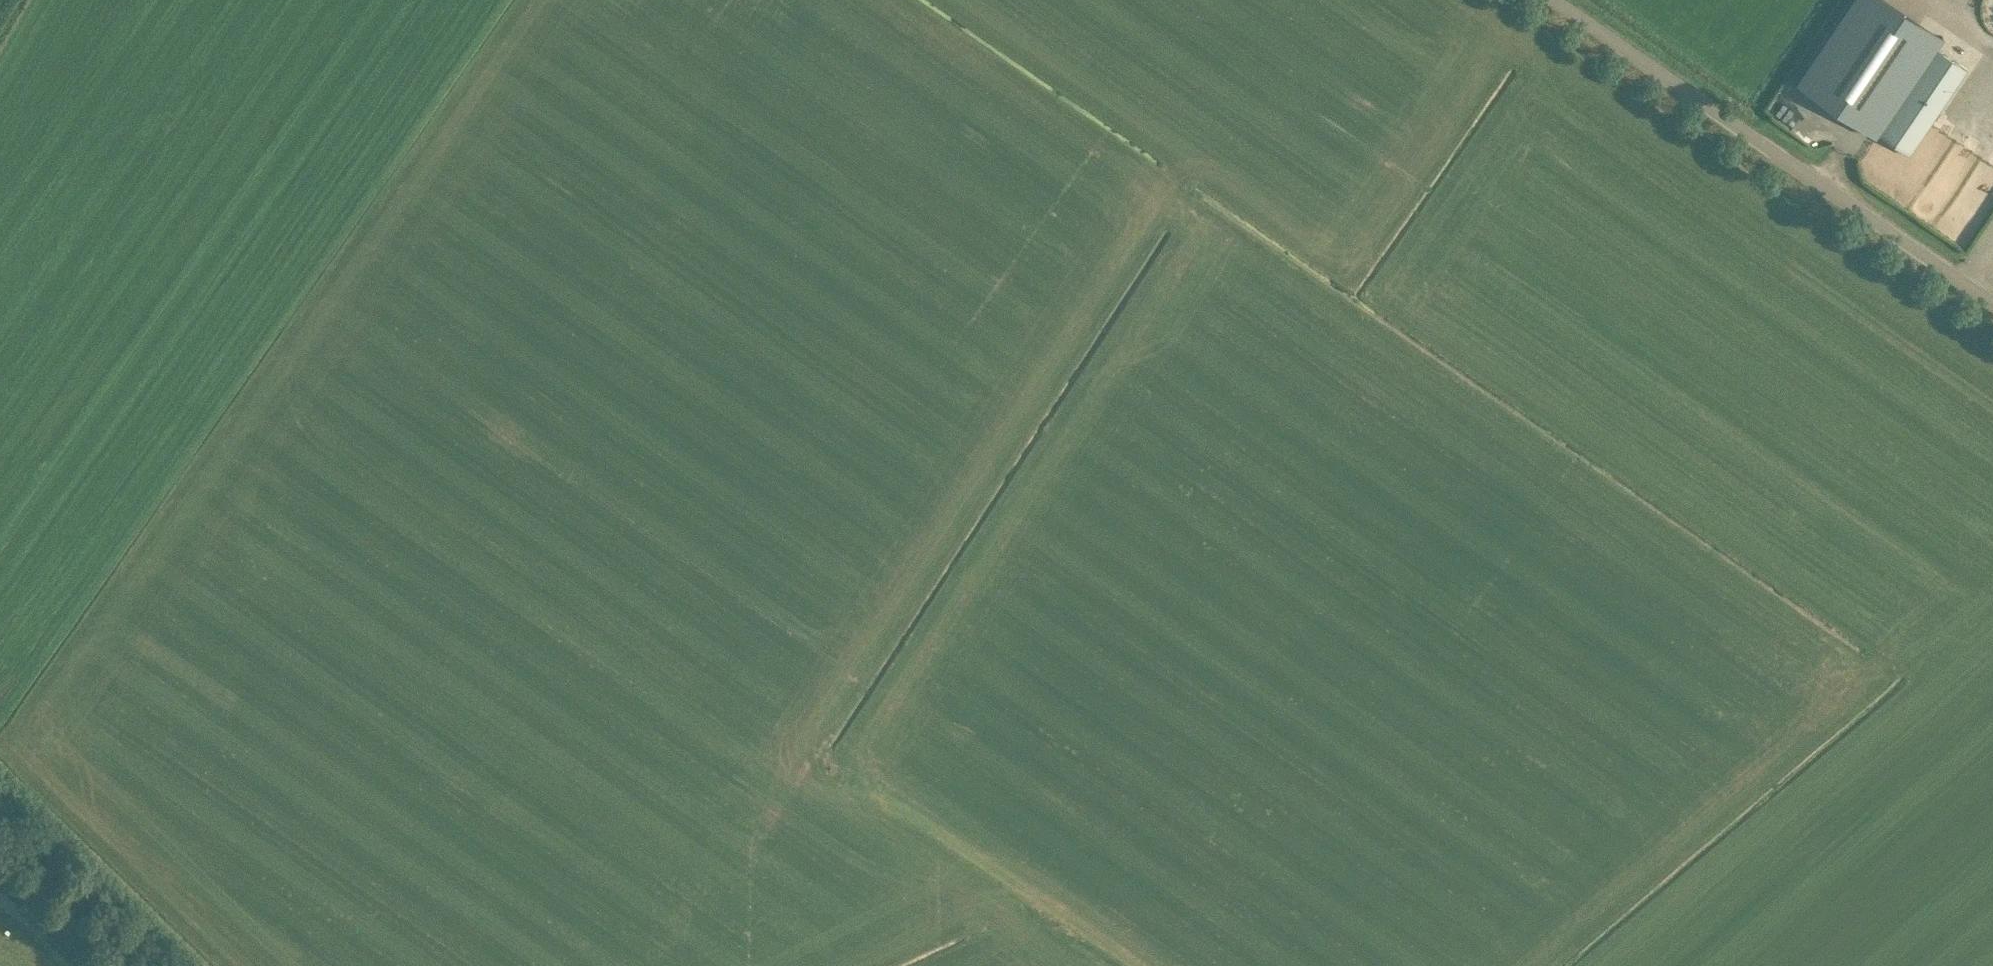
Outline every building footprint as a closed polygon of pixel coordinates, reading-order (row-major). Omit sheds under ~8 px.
[(1933,48),(1947,29),(1906,0),(1845,0),(1795,74),(1877,134),(1933,48)] [(1933,48),(1877,134),(1908,154),(1964,68),(1933,48)]
